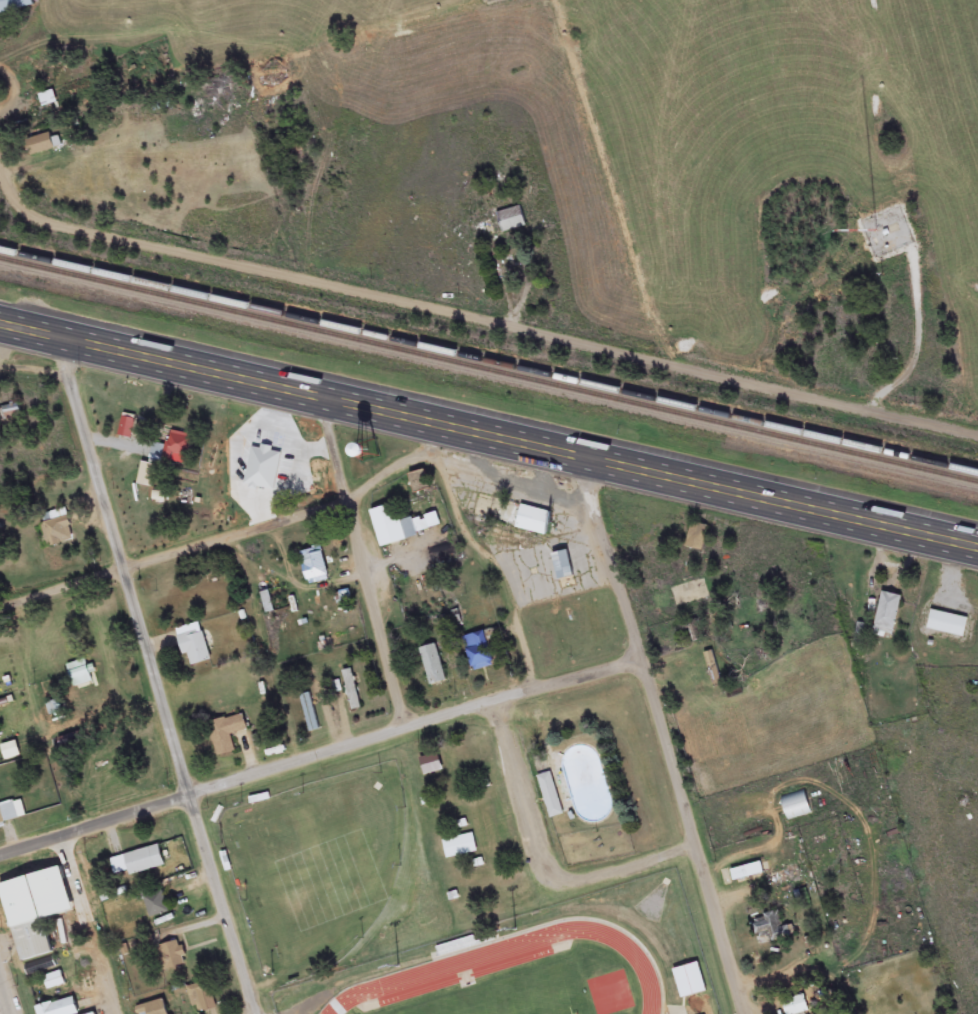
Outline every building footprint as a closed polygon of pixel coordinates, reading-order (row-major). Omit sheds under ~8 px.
[(34,8),(33,0),(0,0),(0,15),(34,8)] [(27,141),(31,157),(55,150),(50,135),(27,141)] [(497,214),(502,234),(526,227),(521,207),(497,214)] [(0,421),(21,417),(18,405),(0,409),(0,421)] [(110,435),(131,441),(137,419),(122,415),(121,420),(114,418),(110,435)] [(153,445),(150,457),(185,465),(192,438),(170,433),(167,448),(153,445)] [(356,450),(364,459),(372,452),(364,443),(356,450)] [(428,493),(427,473),(410,474),(412,494),(428,493)] [(530,508),(521,507),(516,531),(545,536),(549,513),(541,512),(543,498),(532,496),(530,508)] [(380,547),(442,531),(437,514),(401,524),(396,505),(370,512),(380,547)] [(42,515),(45,547),(72,545),(68,512),(42,515)] [(307,587),(328,583),(322,549),(302,553),(307,587)] [(557,580),(572,579),(569,552),(554,554),(557,580)] [(874,633),(893,637),(902,598),(883,594),(874,633)] [(965,639),(968,620),(931,612),(927,632),(965,639)] [(211,662),(203,632),(193,635),(190,628),(177,631),(188,669),(211,662)] [(469,635),(469,670),(490,670),(490,635),(469,635)] [(419,651),(431,688),(447,683),(435,646),(419,651)] [(76,689),(94,680),(84,660),(66,669),(76,689)] [(345,672),(349,712),(359,711),(354,671),(345,672)] [(301,698),(310,734),(320,731),(310,695),(301,698)] [(218,758),(235,753),(231,737),(248,733),(244,716),(209,725),(218,758)] [(420,761),(424,777),(442,772),(438,756),(420,761)] [(537,778),(552,820),(565,815),(551,773),(537,778)] [(603,777),(580,778),(582,824),(605,823),(603,777)] [(783,797),(786,822),(811,818),(807,794),(783,797)] [(21,799),(0,806),(0,826),(26,817),(21,799)] [(477,854),(474,836),(443,840),(446,859),(477,854)] [(116,879),(165,866),(160,847),(111,860),(116,879)] [(730,872),(734,884),(764,875),(761,863),(730,872)] [(20,963),(53,955),(45,921),(32,924),(23,888),(3,893),(20,963)] [(144,899),(151,920),(170,913),(163,892),(144,899)] [(753,921),(760,945),(794,936),(792,927),(782,929),(778,914),(753,921)] [(159,932),(163,972),(182,970),(178,931),(159,932)] [(43,979),(48,993),(66,987),(61,973),(43,979)] [(678,1000),(670,974),(665,976),(673,1002),(678,1000)] [(208,983),(188,989),(195,1013),(199,1013),(216,1009),(208,983)] [(785,1013),(809,1013),(805,997),(782,1002),(785,1013)] [(74,998),(36,1009),(38,1013),(78,1013),(74,998)] [(167,1005),(139,1005),(139,1013),(167,1013),(167,1005)]
